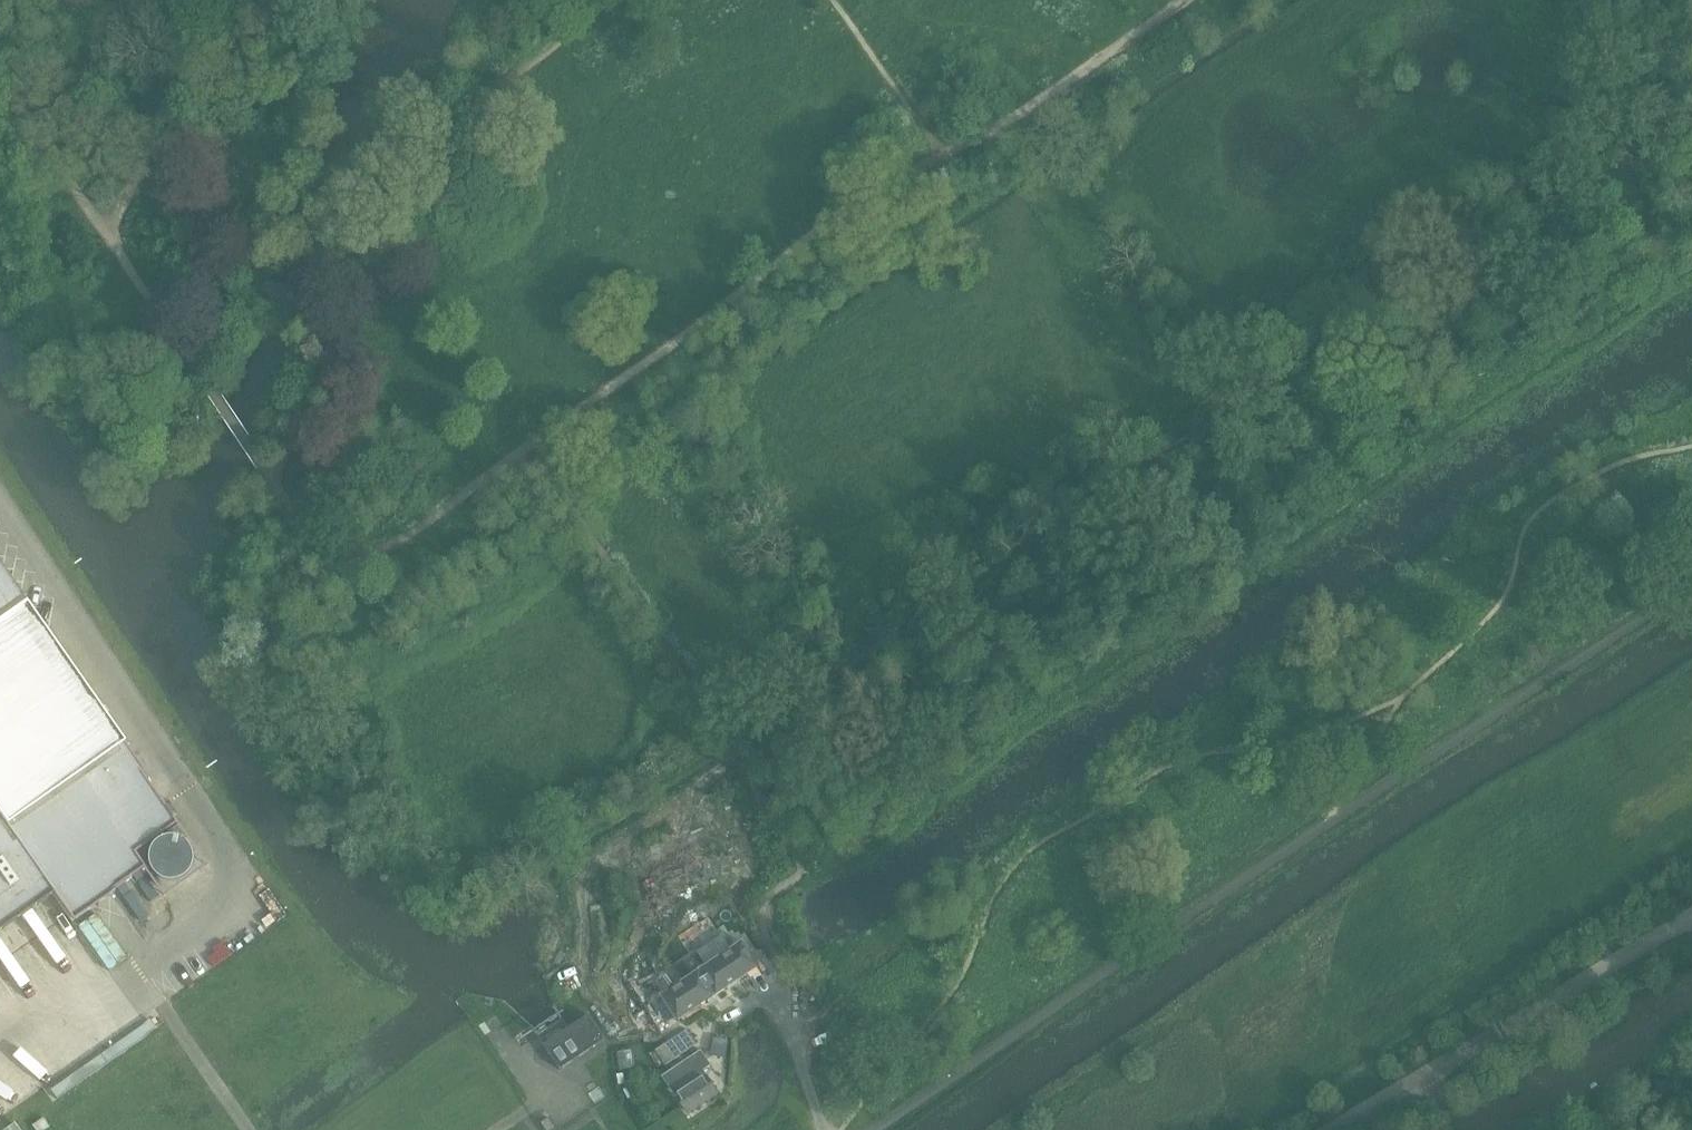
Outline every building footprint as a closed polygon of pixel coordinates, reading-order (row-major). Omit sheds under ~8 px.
[(0,566),(0,930),(52,894),(72,921),(113,892),(149,868),(138,853),(180,824),(122,740),(0,566)] [(663,995),(666,1000),(662,1003),(672,1019),(676,1016),(679,1021),(741,979),(748,989),(745,991),(754,986),(758,993),(780,978),(768,960),(759,966),(744,943),(731,951),(722,938),(698,953),(707,967),(691,977),(686,969),(672,978),(678,986),(663,995)] [(149,1015),(43,1092),(52,1104),(159,1029),(149,1015)] [(605,1041),(589,1016),(544,1046),(561,1071),(605,1041)] [(687,1030),(665,1045),(675,1060),(697,1045),(687,1030)] [(701,1052),(664,1076),(677,1095),(676,1096),(677,1098),(678,1097),(689,1112),(718,1093),(703,1072),(711,1066),(701,1052)]
